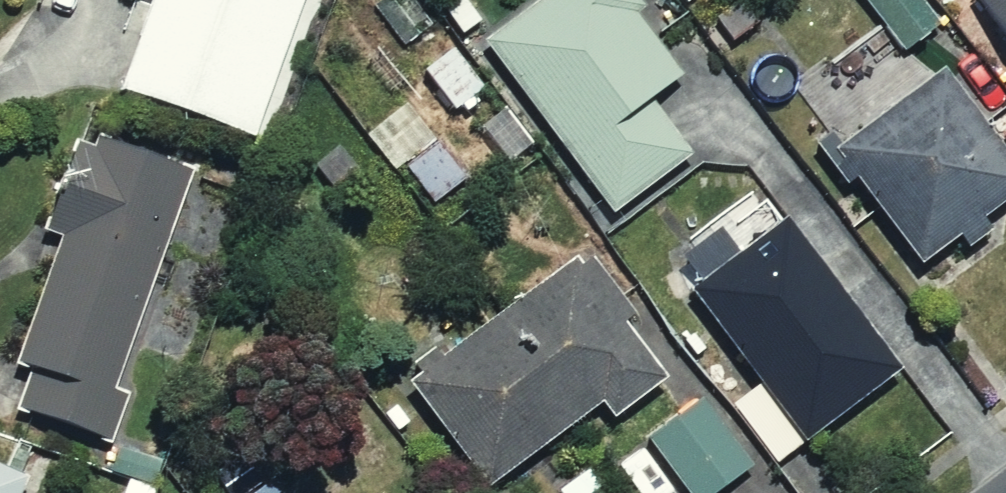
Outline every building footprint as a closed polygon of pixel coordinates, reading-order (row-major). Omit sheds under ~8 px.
[(293,0),(136,0),(104,78),(238,133),(293,0)] [(694,61),(651,0),(529,0),(479,36),(604,212),(689,152),(648,93),(694,61)] [(922,0),(863,0),(891,41),(931,13),(922,0)] [(1005,29),(1005,0),(984,0),(1005,29)] [(826,140),(931,278),(1005,221),(1005,148),(936,56),(826,140)] [(198,165),(72,117),(29,228),(48,236),(0,359),(0,360),(36,374),(24,405),(94,432),(198,165)] [(665,257),(685,284),(755,380),(724,402),(770,464),(899,370),(875,338),(897,322),(807,197),(764,229),(743,200),(665,257)] [(484,487),(663,362),(576,236),(396,361),(484,487)] [(694,392),(639,433),(683,492),(718,492),(751,469),(694,392)] [(260,454),(213,489),(217,492),(289,492),(260,454)] [(0,472),(0,492),(9,492),(15,479),(0,472)]
